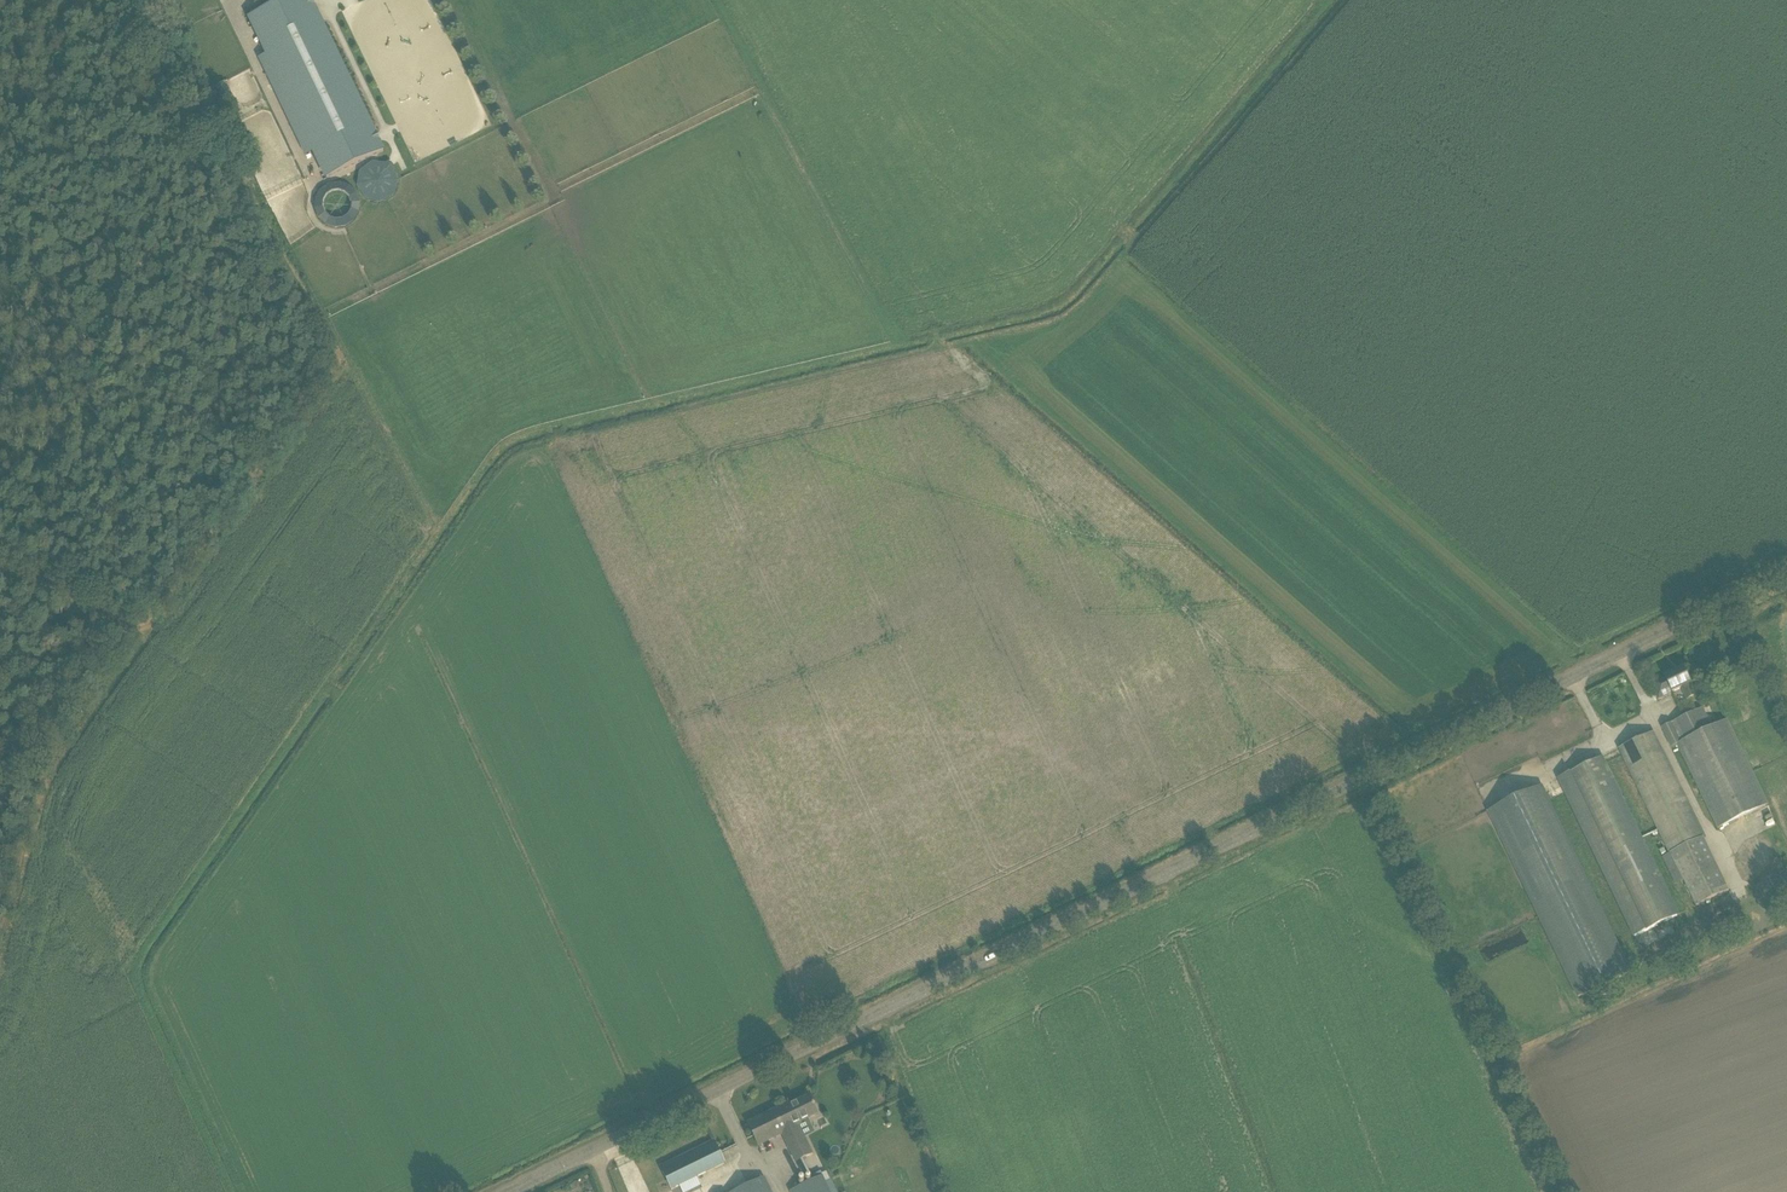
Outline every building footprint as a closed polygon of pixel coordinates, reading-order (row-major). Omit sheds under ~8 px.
[(311,0),(285,0),(250,16),(327,178),(383,151),(311,0)] [(215,87),(216,91),(229,114),(239,109),(227,85),(225,82),(215,87)] [(340,231),(362,202),(333,181),(311,210),(340,231)] [(1691,684),(1684,669),(1654,684),(1657,691),(1655,692),(1659,700),(1682,689),(1688,701),(1696,697),(1690,685),(1691,684)] [(1677,746),(1715,823),(1718,830),(1769,806),(1755,777),(1753,772),(1728,720),(1713,727),(1703,708),(1661,728),(1671,748),(1672,748),(1677,746)] [(1696,907),(1729,891),(1704,838),(1705,837),(1654,732),(1618,749),(1669,855),(1671,854),(1696,907)] [(1603,757),(1567,775),(1558,779),(1633,938),(1680,915),(1603,757)] [(1488,813),(1503,844),(1577,998),(1631,972),(1542,786),(1488,813)] [(1741,939),(1724,947),(1726,952),(1743,944),(1741,939)] [(818,1114),(815,1108),(810,1097),(791,1106),(790,1103),(748,1124),(753,1135),(758,1146),(785,1134),(790,1143),(786,1145),(795,1164),(812,1156),(803,1137),(800,1138),(796,1129),(801,1126),(799,1123),(818,1114)] [(713,1141),(660,1167),(671,1190),(725,1164),(713,1141)] [(831,1180),(826,1182),(823,1176),(790,1191),(837,1191),(831,1180)] [(764,1177),(733,1191),(771,1191),(764,1177)]
